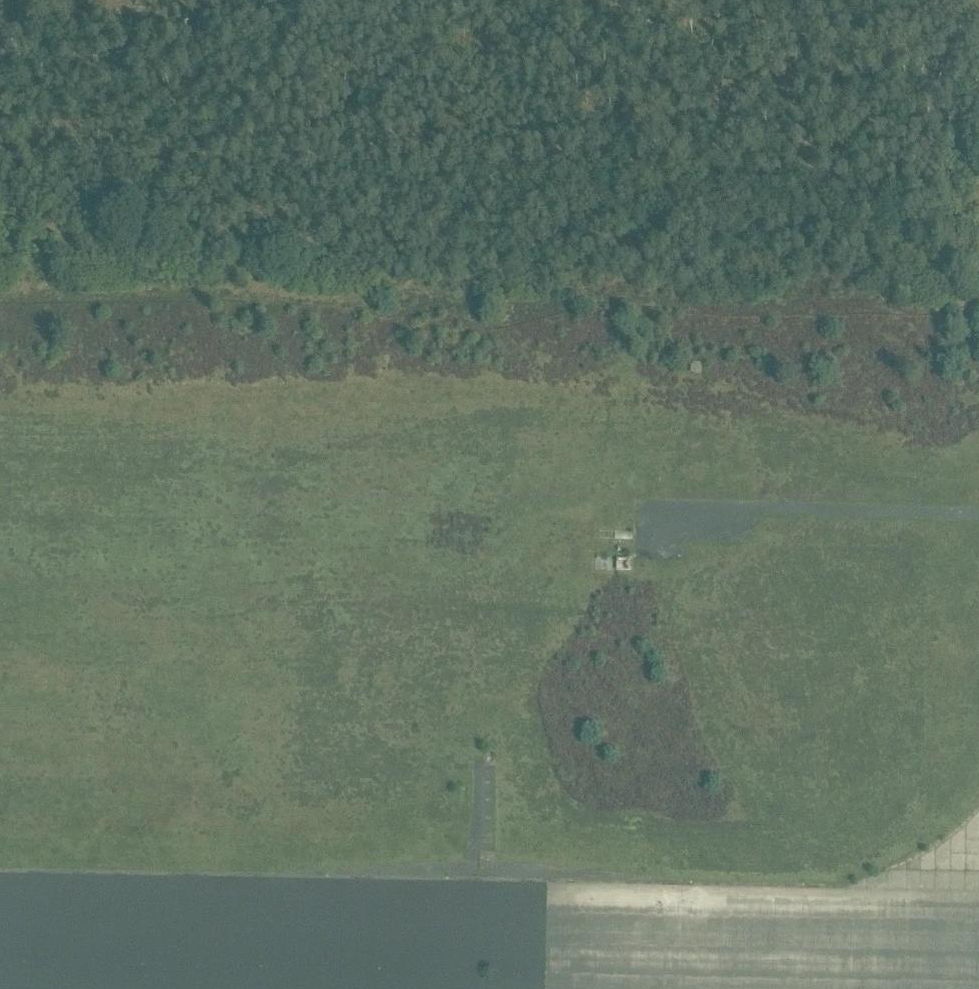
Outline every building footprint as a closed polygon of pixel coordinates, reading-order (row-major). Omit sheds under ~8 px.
[(617,572),(632,572),(632,560),(617,559),(617,572)]
